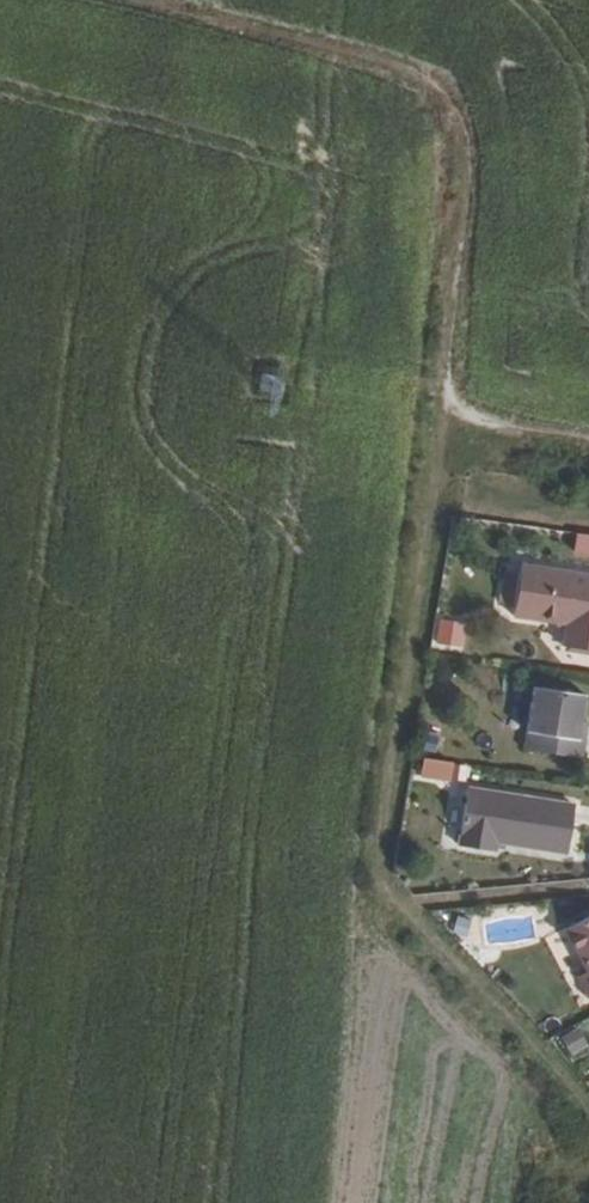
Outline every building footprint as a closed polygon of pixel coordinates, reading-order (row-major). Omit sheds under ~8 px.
[(588,558),(588,535),(577,534),(574,556),(588,558)] [(520,568),(513,619),(565,628),(563,646),(588,650),(588,578),(520,568)] [(433,645),(462,650),(466,622),(437,618),(433,645)] [(576,741),(578,723),(582,695),(532,687),(523,750),(581,760),(584,741),(576,741)] [(587,724),(578,723),(576,741),(584,741),(587,724)] [(450,786),(455,764),(424,757),(419,779),(450,786)] [(468,790),(466,796),(458,844),(458,846),(494,853),(496,843),(566,855),(575,808),(468,790)] [(458,844),(466,796),(443,797),(435,840),(458,844)] [(565,932),(585,972),(575,978),(586,997),(588,996),(588,920),(565,932)] [(570,1056),(588,1047),(578,1026),(560,1035),(570,1056)]
